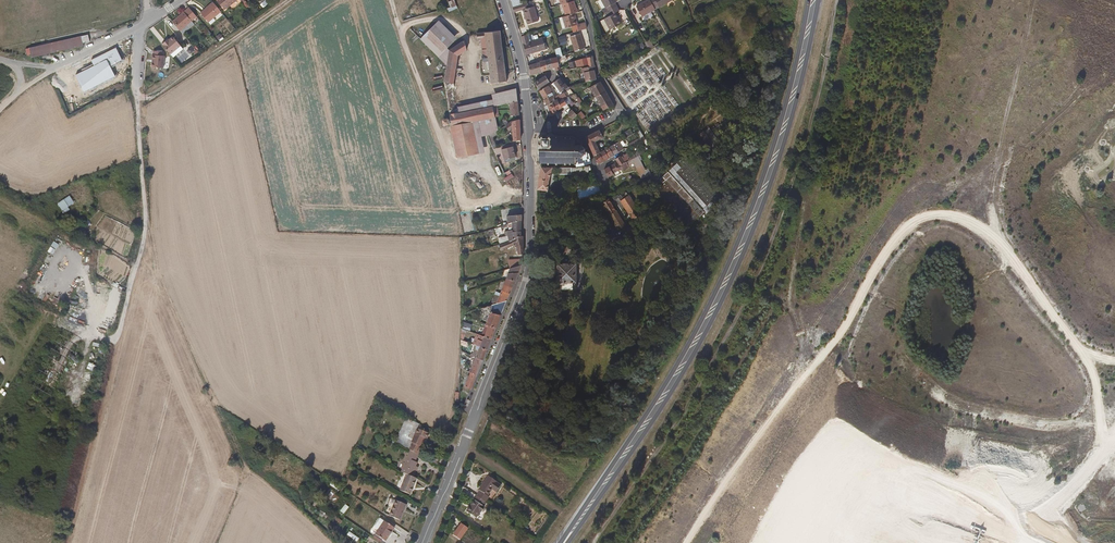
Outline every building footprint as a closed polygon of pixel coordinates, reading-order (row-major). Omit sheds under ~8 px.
[(225,10),(238,0),(216,0),(225,10)] [(513,9),(520,7),(518,1),(520,0),(510,0),(513,9)] [(577,4),(575,0),(574,1),(564,4),(568,16),(573,15),(576,14),(580,12),(577,4)] [(606,7),(608,12),(617,7),(616,4),(617,3),(616,0),(600,0),(598,1),(602,9),(606,7)] [(650,0),(650,1),(655,9),(659,7),(660,10),(675,2),(674,0),(655,0),(650,0)] [(217,10),(209,1),(196,11),(203,20),(217,10)] [(655,9),(650,1),(638,8),(643,17),(656,11),(655,9)] [(527,5),(520,7),(513,9),(515,15),(524,12),(528,25),(539,21),(534,8),(530,10),(528,4),(527,5)] [(196,16),(188,7),(171,20),(181,32),(189,26),(186,23),(190,20),(196,16)] [(449,15),(459,11),(457,7),(452,9),(451,10),(447,11),(449,15)] [(617,7),(608,12),(607,13),(609,16),(600,21),(605,31),(621,23),(615,13),(619,11),(617,7)] [(576,23),(573,15),(568,16),(563,18),(567,29),(576,27),(577,26),(576,23)] [(586,22),(577,26),(579,33),(587,30),(587,25),(586,22)] [(458,41),(440,23),(421,42),(440,60),(458,41)] [(89,41),(88,34),(59,41),(29,47),(30,50),(26,50),(27,54),(31,53),(31,56),(59,50),(83,45),(82,43),(89,41)] [(507,82),(500,34),(478,37),(478,42),(479,42),(480,46),(482,46),(487,45),(487,50),(483,51),(483,56),(482,57),(482,61),(484,62),(489,62),(492,84),(507,82)] [(528,43),(526,36),(521,38),(526,56),(545,51),(541,40),(528,43)] [(585,50),(581,36),(571,39),(575,53),(585,50)] [(170,54),(180,46),(173,37),(167,41),(166,40),(161,44),(170,54)] [(450,117),(463,114),(463,109),(458,110),(458,108),(454,84),(459,59),(468,53),(467,44),(451,54),(448,68),(444,83),(450,117)] [(121,52),(93,65),(97,74),(103,71),(104,73),(115,68),(114,65),(125,61),(121,52)] [(163,55),(153,55),(152,67),(164,68),(165,56),(163,55)] [(564,56),(553,59),(556,70),(558,69),(559,73),(564,70),(563,67),(564,66),(563,62),(570,61),(568,55),(564,56)] [(587,58),(576,62),(578,68),(587,66),(586,62),(588,62),(589,65),(594,64),(592,57),(587,58)] [(553,59),(547,61),(549,71),(556,70),(553,59)] [(549,71),(547,61),(541,63),(543,73),(549,71)] [(533,75),(543,73),(541,63),(529,66),(531,76),(533,75)] [(594,70),(595,70),(594,66),(582,69),(583,73),(584,73),(587,82),(597,79),(594,70)] [(539,89),(548,84),(544,78),(535,83),(539,89)] [(569,89),(562,80),(561,80),(555,84),(562,93),(569,89)] [(597,97),(606,91),(601,82),(591,88),(597,97)] [(548,106),(554,103),(558,102),(554,94),(552,95),(551,93),(549,90),(548,87),(540,92),(546,102),(548,106)] [(517,89),(491,95),(492,100),(494,107),(498,106),(509,104),(518,102),(517,89)] [(603,106),(612,100),(606,91),(597,97),(603,106)] [(568,105),(572,110),(582,104),(578,99),(568,105)] [(463,114),(491,108),(494,107),(492,100),(458,108),(458,110),(463,109),(463,114)] [(562,100),(558,102),(554,103),(558,113),(562,111),(562,110),(568,105),(565,100),(564,100),(562,101),(562,100)] [(519,111),(518,102),(509,104),(510,116),(519,116),(519,111)] [(558,113),(554,103),(548,106),(552,117),(556,115),(558,115),(557,114),(558,113)] [(491,108),(494,118),(494,119),(500,117),(498,106),(494,107),(491,108)] [(494,118),(491,108),(463,114),(450,117),(452,128),(478,122),(494,118)] [(577,115),(572,110),(568,114),(572,119),(577,115)] [(631,123),(635,121),(630,113),(626,116),(631,123)] [(496,130),(494,119),(494,118),(478,122),(481,137),(488,135),(496,130)] [(488,135),(493,149),(502,144),(499,137),(513,131),(513,140),(520,139),(519,121),(512,121),(508,123),(505,125),(496,130),(488,135)] [(484,154),(481,137),(478,122),(452,128),(451,128),(456,159),(484,154)] [(588,138),(595,157),(600,153),(602,152),(596,142),(605,137),(601,130),(588,138)] [(544,137),(543,135),(540,135),(539,137),(538,139),(540,141),(540,143),(539,144),(538,162),(538,163),(538,164),(539,164),(539,163),(549,163),(549,164),(550,164),(550,163),(557,163),(557,164),(558,164),(558,163),(565,163),(565,164),(566,164),(569,164),(570,164),(575,164),(576,164),(583,164),(583,165),(590,161),(586,154),(583,152),(584,149),(585,150),(585,149),(584,149),(581,146),(581,145),(580,145),(580,146),(577,146),(577,142),(578,142),(577,141),(576,142),(574,140),(574,139),(573,139),(573,140),(570,139),(569,139),(566,139),(565,139),(558,139),(558,138),(557,138),(557,139),(552,139),(552,137),(552,136),(548,136),(547,137),(544,137)] [(511,140),(502,144),(493,149),(496,156),(503,154),(504,160),(516,156),(511,140)] [(616,148),(614,144),(610,147),(615,155),(621,151),(619,146),(616,148)] [(615,155),(610,147),(605,150),(610,158),(615,155)] [(610,158),(605,150),(602,152),(600,153),(604,161),(610,158)] [(600,153),(595,157),(599,164),(604,161),(600,153)] [(617,159),(620,165),(622,164),(626,162),(628,161),(631,159),(628,153),(624,155),(622,157),(621,156),(617,159)] [(642,178),(649,174),(639,155),(636,157),(632,159),(634,162),(642,178)] [(681,166),(677,162),(660,177),(663,181),(668,177),(701,213),(705,210),(707,213),(718,204),(713,199),(707,204),(677,171),(681,166)] [(522,167),(522,163),(509,170),(511,173),(522,167)] [(615,173),(619,171),(617,167),(615,164),(605,170),(609,177),(615,173)] [(548,179),(552,169),(542,169),(539,177),(538,190),(547,190),(548,179)] [(624,199),(622,196),(619,198),(632,220),(641,215),(629,195),(624,199)] [(62,211),(75,205),(71,197),(58,204),(62,211)] [(624,224),(609,199),(602,203),(617,229),(624,224)] [(508,224),(513,222),(521,221),(522,215),(507,216),(508,224)] [(512,231),(521,231),(521,221),(513,222),(512,231)] [(504,229),(504,225),(495,229),(496,234),(499,233),(499,232),(502,231),(502,230),(504,229)] [(514,239),(513,238),(521,236),(521,231),(512,231),(507,230),(507,232),(508,237),(504,238),(504,237),(495,239),(496,244),(498,244),(514,239)] [(608,244),(616,242),(614,234),(606,237),(608,244)] [(514,239),(498,244),(500,250),(513,247),(513,249),(515,249),(516,255),(523,253),(523,236),(521,236),(513,238),(514,239)] [(501,252),(500,250),(498,244),(496,244),(490,246),(493,255),(496,254),(501,252)] [(509,271),(521,267),(523,258),(506,263),(509,271)] [(571,263),(571,262),(563,262),(563,264),(557,264),(559,285),(560,286),(563,286),(563,283),(574,282),(575,285),(577,285),(579,284),(578,263),(571,263)] [(499,295),(495,304),(507,301),(515,281),(505,281),(504,282),(499,295)] [(499,295),(493,293),(487,307),(494,304),(495,304),(499,295)] [(70,306),(83,309),(84,304),(71,301),(70,306)] [(486,324),(489,325),(496,327),(507,301),(495,304),(494,304),(487,323),(486,324)] [(472,324),(465,322),(462,328),(471,332),(472,329),(470,328),(472,324)] [(485,336),(491,339),(496,327),(489,325),(485,336)] [(485,336),(481,346),(487,348),(491,339),(485,336)] [(467,346),(467,343),(473,343),(473,338),(468,338),(468,341),(461,341),(461,346),(467,346)] [(89,342),(88,345),(101,351),(102,348),(89,342)] [(475,348),(479,350),(476,356),(483,359),(487,348),(481,346),(477,344),(475,348)] [(470,354),(462,350),(461,364),(466,364),(466,355),(469,356),(470,354)] [(469,369),(469,371),(470,372),(477,375),(483,359),(476,356),(471,370),(469,369)] [(477,375),(470,372),(464,386),(471,388),(477,375)] [(412,452),(417,455),(418,456),(425,440),(428,441),(430,436),(419,430),(421,425),(400,414),(389,440),(412,452)] [(417,455),(412,452),(409,459),(415,462),(417,455)] [(441,459),(431,454),(428,461),(438,467),(441,459)] [(415,462),(409,459),(403,473),(408,476),(413,478),(419,464),(415,462)] [(411,495),(418,480),(413,478),(408,476),(402,491),(411,495)] [(480,492),(477,497),(477,498),(486,503),(489,499),(488,498),(492,491),(497,494),(502,487),(497,484),(498,483),(489,477),(479,492),(480,492)] [(335,503),(340,496),(330,489),(325,495),(335,503)] [(492,501),(497,494),(492,491),(488,498),(489,499),(492,501)] [(486,503),(477,498),(467,513),(476,520),(484,508),(483,507),(486,503)] [(401,522),(407,506),(397,501),(390,517),(401,522)] [(345,504),(340,511),(344,513),(349,506),(345,504)] [(388,542),(397,529),(387,523),(378,536),(388,542)]
